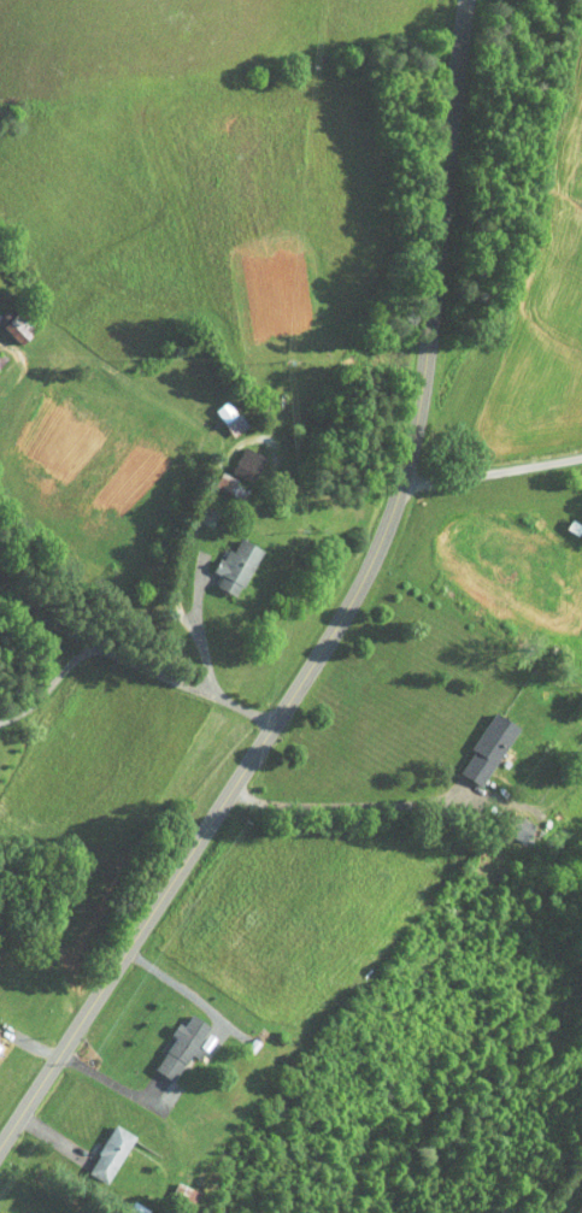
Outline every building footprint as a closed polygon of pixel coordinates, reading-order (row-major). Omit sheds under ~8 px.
[(21,329),(4,309),(0,312),(0,326),(10,338),(21,329)] [(222,430),(236,420),(217,392),(203,401),(222,430)] [(220,466),(242,476),(254,450),(233,440),(220,466)] [(251,542),(229,531),(223,544),(215,540),(203,565),(210,569),(205,579),(226,590),(251,542)] [(447,764),(471,778),(508,718),(484,703),(447,764)] [(199,1016),(179,1006),(174,1017),(167,1014),(161,1026),(163,1027),(145,1062),(164,1072),(180,1042),(184,1044),(199,1016)] [(76,1164),(96,1176),(126,1128),(106,1116),(76,1164)]
